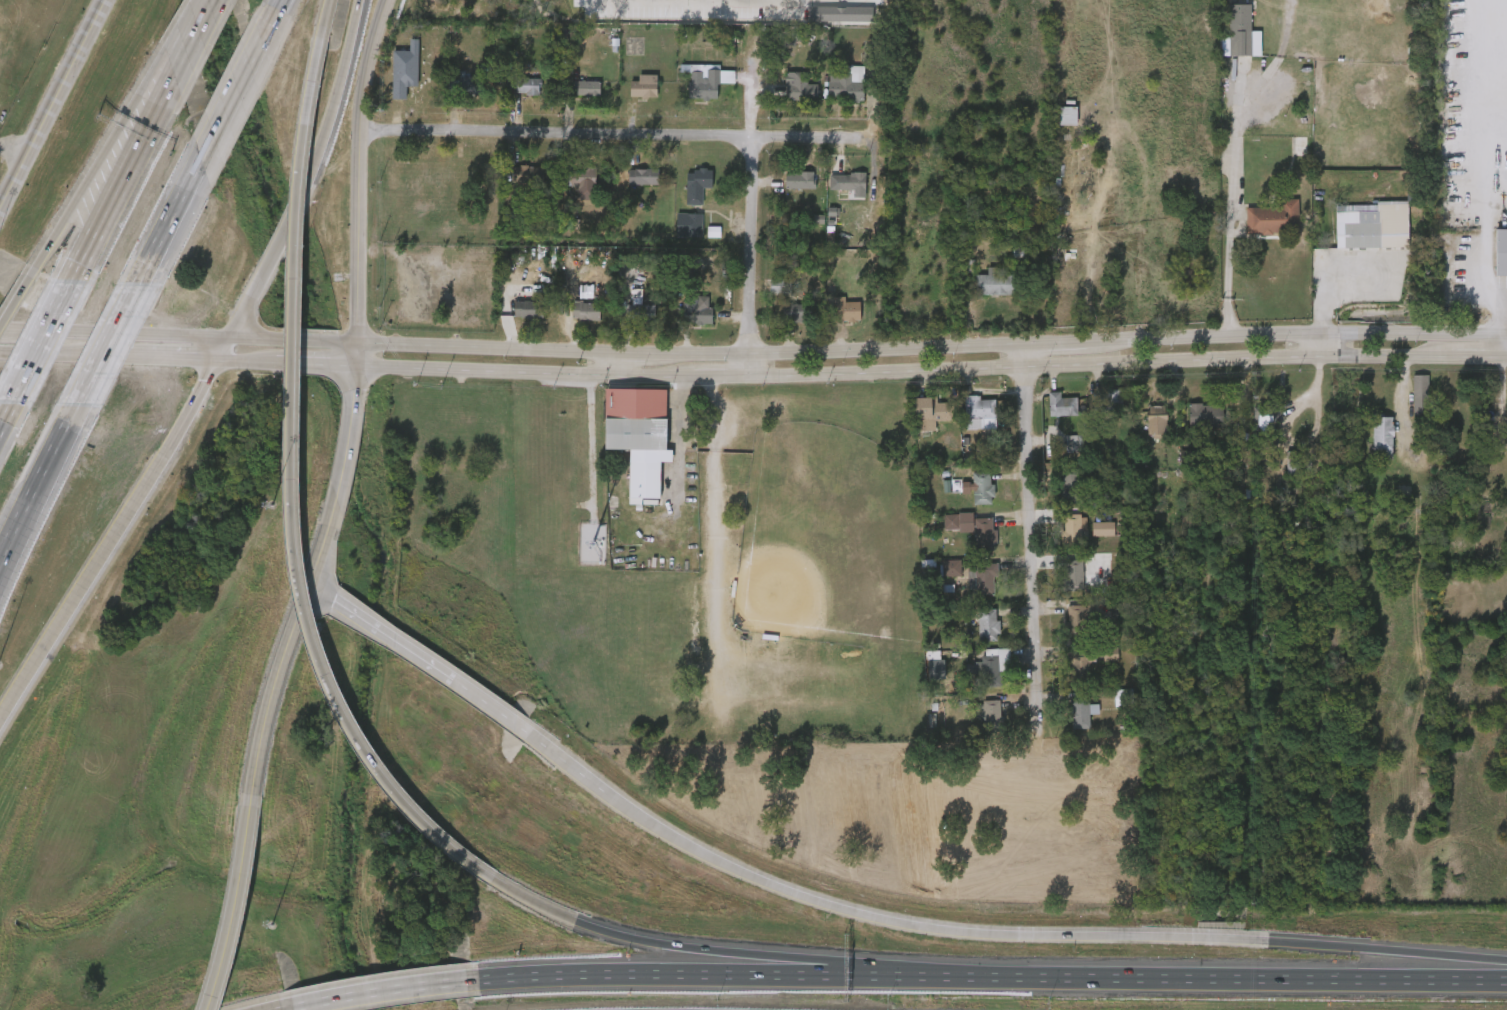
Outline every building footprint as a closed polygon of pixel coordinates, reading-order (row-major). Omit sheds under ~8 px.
[(1236,42),(1236,15),(1214,15),(1214,42),(1206,42),(1206,67),(1246,67),(1246,42),(1236,42)] [(863,101),(828,101),(828,74),(839,74),(839,65),(863,65),(863,101)] [(687,98),(687,66),(718,66),(718,98),(687,98)] [(816,98),(788,99),(788,72),(815,71),(816,98)] [(657,74),(657,97),(630,97),(630,80),(639,80),(639,74),(657,74)] [(675,109),(704,109),(705,76),(666,75),(666,83),(675,83),(675,109)] [(850,77),(825,76),(824,86),(814,85),(814,110),(849,111),(850,77)] [(514,94),(514,78),(542,78),(542,94),(514,94)] [(573,95),(573,80),(600,80),(600,95),(573,95)] [(771,83),(771,111),(803,110),(803,95),(788,95),(788,82),(771,83)] [(643,86),(625,85),(624,92),(616,91),(616,108),(643,108),(643,86)] [(434,88),(434,100),(457,100),(457,89),(434,88)] [(527,89),(502,89),(502,105),(527,105),(527,89)] [(586,92),(557,92),(557,107),(586,106),(586,92)] [(1293,155),(1293,138),(1312,138),(1312,155),(1293,155)] [(544,184),(513,184),(513,165),(544,165),(544,184)] [(576,185),(562,185),(562,166),(596,166),(596,198),(576,198),(576,185)] [(687,204),(687,167),(712,167),(712,187),(702,187),(702,204),(687,204)] [(628,185),(628,169),(659,169),(659,185),(628,185)] [(786,171),(814,171),(814,189),(786,189),(786,171)] [(864,173),(864,189),(832,189),(832,173),(864,173)] [(499,194),(528,195),(529,178),(499,176),(499,194)] [(560,211),(582,210),(581,177),(559,177),(560,211)] [(644,180),(614,180),(614,196),(645,195),(644,180)] [(698,199),(698,182),(672,181),(672,216),(688,216),(689,199),(698,199)] [(797,200),(797,183),(771,183),(771,199),(797,200)] [(851,201),(851,185),(822,184),(821,200),(851,201)] [(1279,207),(1279,199),(1297,199),(1298,234),(1246,235),(1245,208),(1279,207)] [(1407,248),(1335,248),(1335,205),(1407,205),(1407,248)] [(702,234),(677,234),(677,212),(702,212),(702,234)] [(662,248),(688,248),(688,224),(662,224),(662,248)] [(1495,229),(1506,229),(1506,276),(1494,276),(1495,229)] [(1014,295),(977,295),(977,274),(1014,274),(1014,295)] [(998,286),(961,287),(962,306),(998,305),(998,286)] [(713,324),(683,324),(683,298),(701,298),(701,305),(713,305),(713,324)] [(782,320),(783,298),(809,298),(809,320),(782,320)] [(860,319),(828,319),(828,299),(860,299),(860,319)] [(544,317),(514,317),(514,300),(544,300),(544,317)] [(640,316),(628,316),(627,300),(618,300),(618,316),(613,316),(613,331),(640,330),(640,316)] [(603,302),(603,319),(573,319),(573,302),(603,302)] [(628,321),(628,303),(655,303),(655,321),(628,321)] [(669,334),(697,335),(698,318),(694,318),(694,308),(670,307),(669,334)] [(846,329),(845,312),(831,313),(830,307),(821,308),(821,330),(846,329)] [(529,328),(529,312),(500,312),(500,329),(529,328)] [(558,331),(585,331),(586,314),(558,313),(558,331)] [(769,316),(769,333),(790,333),(789,315),(769,316)] [(1411,419),(1411,375),(1428,375),(1428,419),(1411,419)] [(1412,385),(1397,386),(1398,430),(1413,430),(1412,385)] [(604,449),(604,388),(666,388),(666,449),(672,449),(672,461),(660,461),(659,503),(629,502),(629,449),(604,449)] [(1076,415),(1047,415),(1047,392),(1076,392),(1076,415)] [(953,421),(913,421),(912,399),(953,398),(953,421)] [(964,419),(964,398),(994,398),(994,419),(964,419)] [(1106,400),(1093,401),(1093,417),(1107,416),(1106,400)] [(1273,419),(1273,431),(1254,431),(1254,402),(1282,402),(1282,419),(1273,419)] [(1034,425),(1049,425),(1050,404),(1035,403),(1034,425)] [(1187,428),(1187,404),(1226,404),(1226,428),(1187,428)] [(950,406),(951,440),(969,439),(969,428),(982,428),(981,410),(966,411),(965,406),(950,406)] [(912,442),(911,432),(934,431),(933,407),(900,409),(901,442),(912,442)] [(1497,448),(1506,448),(1506,412),(1496,413),(1497,448)] [(1166,437),(1147,437),(1147,415),(1166,415),(1166,437)] [(1174,415),(1175,439),(1207,438),(1206,415),(1174,415)] [(1152,416),(1133,417),(1134,447),(1153,446),(1152,416)] [(1239,417),(1238,442),(1260,442),(1260,428),(1267,429),(1267,417),(1239,417)] [(1372,460),(1372,417),(1392,417),(1392,460),(1372,460)] [(1358,426),(1358,468),(1378,468),(1378,425),(1358,426)] [(1066,452),(1066,436),(1084,436),(1084,452),(1066,452)] [(1052,463),(1070,462),(1069,445),(1051,446),(1052,463)] [(1298,452),(1298,476),(1287,476),(1287,452),(1298,452)] [(1185,475),(1185,461),(1166,461),(1165,475),(1185,475)] [(1271,484),(1283,484),(1284,463),(1272,463),(1271,484)] [(1079,501),(1060,501),(1060,469),(1078,469),(1079,501)] [(971,472),(991,472),(991,505),(972,505),(971,472)] [(1046,510),(1065,509),(1065,479),(1046,480),(1046,510)] [(976,483),(958,483),(959,515),(977,515),(976,483)] [(1060,525),(1054,525),(1054,515),(1081,515),(1081,552),(1060,552),(1060,525)] [(973,519),(993,518),(994,551),(973,552),(973,519)] [(929,524),(930,542),(960,541),(961,561),(980,561),(979,528),(958,529),(958,524),(929,524)] [(1115,551),(1096,551),(1096,524),(1115,524),(1115,551)] [(1049,526),(1050,541),(1047,541),(1047,557),(1065,556),(1064,525),(1049,526)] [(1078,547),(1101,546),(1100,532),(1077,533),(1078,547)] [(1082,560),(1082,592),(1063,592),(1063,560),(1082,560)] [(994,595),(973,595),(973,563),(994,563),(994,595)] [(947,586),(946,570),(927,571),(928,587),(947,586)] [(1069,602),(1068,570),(1049,571),(1050,602),(1069,602)] [(981,574),(953,575),(953,601),(961,600),(961,606),(982,606),(981,574)] [(1066,605),(1092,605),(1092,636),(1066,636),(1066,605)] [(973,625),(973,608),(997,608),(997,639),(978,639),(978,625),(973,625)] [(1053,645),(1063,644),(1062,637),(1071,636),(1070,615),(1052,616),(1053,645)] [(983,619),(963,620),(964,652),(984,651),(983,619)] [(1103,661),(1103,656),(1107,656),(1107,649),(1115,649),(1115,661),(1103,661)] [(1087,662),(1087,680),(1068,680),(1068,651),(1095,651),(1095,662),(1087,662)] [(999,656),(999,687),(977,687),(977,656),(999,656)] [(1057,693),(1074,692),(1073,661),(1056,662),(1057,693)] [(1097,715),(1088,715),(1088,729),(1071,730),(1070,698),(1088,698),(1088,705),(1097,705),(1097,715)] [(975,731),(975,701),(1000,701),(1000,731),(975,731)] [(1075,739),(1075,725),(1084,724),(1084,715),(1074,715),(1074,707),(1057,708),(1057,719),(1055,719),(1056,739),(1075,739)] [(969,734),(986,734),(985,711),(968,711),(968,716),(960,716),(961,728),(969,728),(969,734)] [(1135,766),(1124,766),(1125,753),(1135,753),(1135,766)] [(1124,776),(1123,762),(1108,762),(1108,776),(1124,776)]
